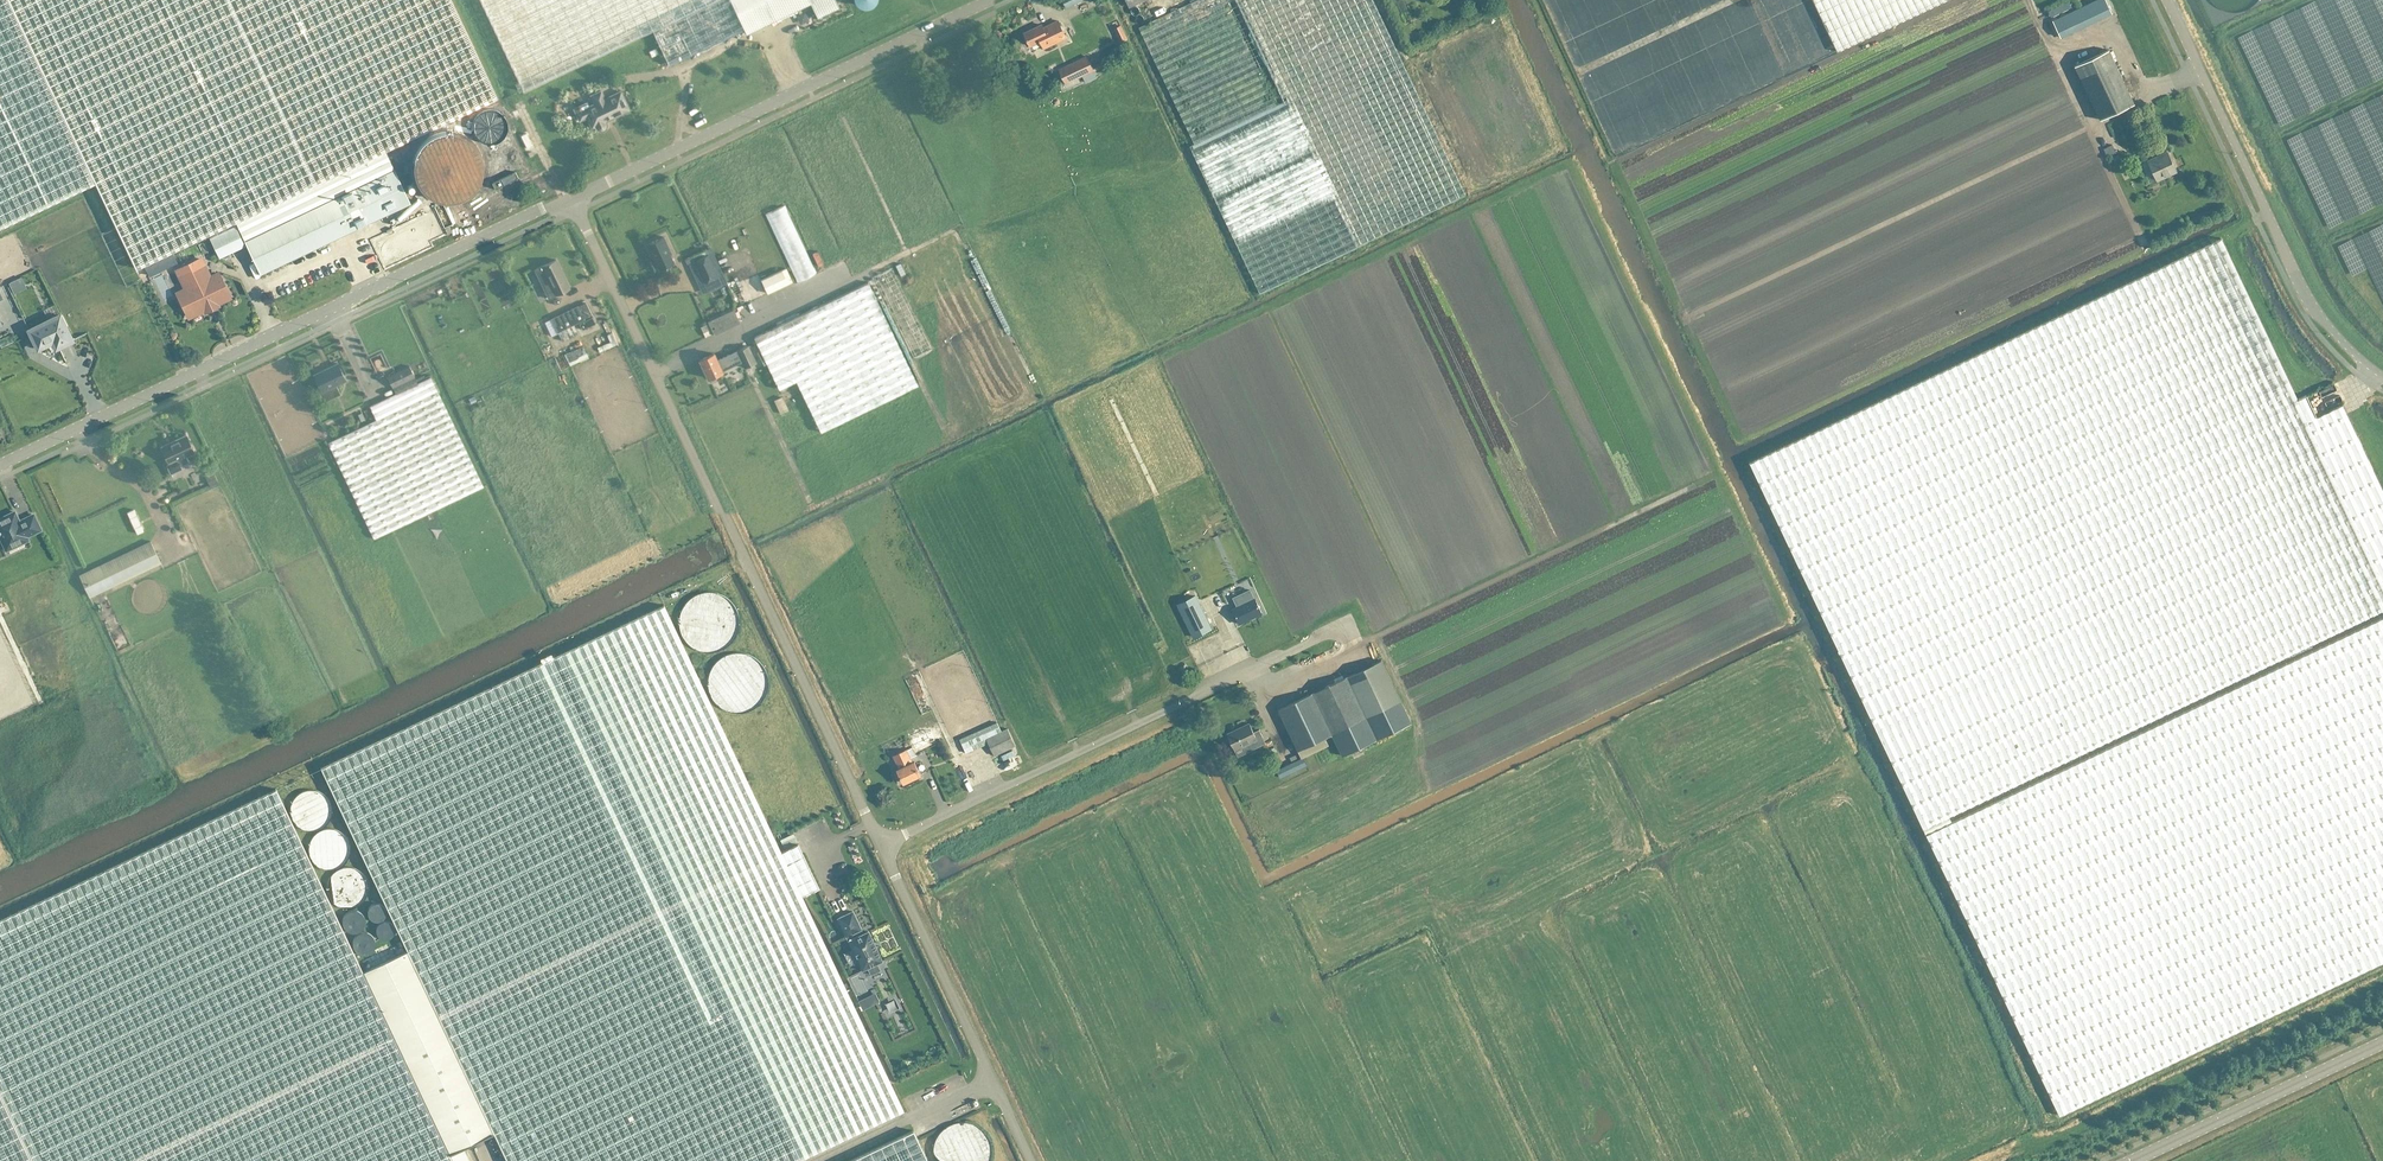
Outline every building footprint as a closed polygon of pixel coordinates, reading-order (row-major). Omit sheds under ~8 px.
[(95,182),(8,0),(0,0),(0,227),(95,182)] [(448,0),(10,0),(138,270),(236,223),(260,275),(389,214),(410,203),(386,152),(495,100),(448,0)] [(525,86),(653,25),(669,59),(745,24),(747,28),(806,0),(484,0),(525,86)] [(818,13),(840,2),(839,0),(812,0),(818,13)] [(1139,28),(1194,145),(1190,147),(1259,292),(1465,195),(1372,0),(1197,0),(1139,28)] [(1836,51),(1946,0),(1812,0),(1836,51)] [(2114,12),(2110,0),(2089,0),(2053,13),(2060,32),(2114,12)] [(1024,33),(1030,46),(1042,40),(1045,46),(1043,47),(1043,48),(1066,38),(1058,21),(1057,21),(1058,23),(1044,30),(1041,25),(1024,33)] [(1120,23),(1113,26),(1119,39),(1126,36),(1120,23)] [(2099,120),(2134,104),(2108,50),(2074,66),(2099,120)] [(1058,70),(1063,80),(1064,79),(1066,84),(1093,71),(1086,57),(1058,70)] [(589,101),(587,98),(575,103),(580,115),(588,111),(593,122),(596,120),(598,122),(600,124),(603,125),(605,123),(607,121),(607,118),(606,116),(630,104),(621,86),(606,93),(602,85),(592,90),(596,98),(589,101)] [(411,160),(411,189),(422,189),(422,182),(438,181),(438,171),(439,171),(439,146),(431,146),(431,156),(426,156),(426,149),(424,149),(424,143),(407,144),(407,154),(398,154),(398,160),(411,160)] [(525,165),(538,159),(534,150),(521,156),(525,165)] [(2156,181),(2176,172),(2167,152),(2147,161),(2156,181)] [(518,178),(515,172),(491,183),(495,190),(518,178)] [(69,204),(74,216),(87,211),(82,199),(69,204)] [(798,277),(817,268),(786,200),(766,209),(798,277)] [(232,252),(245,246),(235,226),(209,238),(216,252),(229,246),(232,252)] [(672,248),(664,231),(647,239),(651,249),(653,248),(660,264),(674,257),(670,248),(672,248)] [(2227,236),(1749,463),(1922,828),(2382,610),(2382,565),(2227,236)] [(709,248),(710,247),(708,243),(692,251),(704,277),(719,270),(709,248)] [(56,278),(102,259),(96,245),(31,272),(37,288),(46,284),(52,299),(63,294),(56,278)] [(557,254),(543,261),(536,264),(550,293),(557,289),(570,283),(557,254)] [(177,271),(180,277),(189,296),(186,298),(188,303),(183,306),(188,315),(190,316),(199,312),(199,310),(197,305),(226,291),(218,274),(209,278),(203,266),(200,260),(177,271)] [(768,288),(789,279),(793,276),(787,263),(762,274),(768,288)] [(869,277),(766,326),(754,331),(769,361),(779,383),(791,377),(796,375),(821,427),(919,380),(869,277)] [(586,298),(579,301),(552,314),(558,326),(563,336),(579,328),(576,321),(579,319),(578,319),(586,315),(585,314),(593,310),(586,298)] [(741,317),(734,304),(709,316),(715,329),(741,317)] [(586,330),(600,325),(596,314),(582,319),(586,330)] [(31,329),(40,348),(52,342),(53,344),(58,347),(72,341),(60,315),(31,329)] [(563,346),(568,358),(587,349),(582,337),(563,346)] [(749,340),(737,346),(718,355),(714,348),(700,354),(709,373),(723,366),(742,356),(745,363),(758,357),(749,340)] [(346,375),(339,358),(314,369),(322,386),(346,375)] [(394,382),(415,372),(410,361),(388,371),(394,382)] [(377,414),(329,437),(375,534),(484,481),(432,371),(371,401),(377,414)] [(177,425),(162,431),(164,438),(180,431),(177,425)] [(190,457),(187,451),(195,447),(187,430),(162,441),(170,458),(179,454),(182,460),(190,457)] [(209,478),(216,477),(215,465),(207,466),(209,478)] [(132,499),(125,502),(137,527),(143,524),(132,499)] [(26,537),(40,530),(33,515),(19,522),(14,512),(0,519),(0,538),(6,550),(27,540),(26,537)] [(161,557),(152,536),(80,570),(90,591),(161,557)] [(1232,609),(1239,624),(1261,614),(1254,599),(1248,601),(1245,595),(1238,599),(1241,605),(1232,609)] [(1193,637),(1210,629),(1195,597),(1177,605),(1193,637)] [(780,852),(664,605),(320,768),(407,951),(362,972),(276,789),(0,920),(0,1095),(31,1160),(468,1160),(462,1148),(493,1133),(506,1160),(795,1160),(903,1110),(801,896),(818,888),(798,844),(780,852)] [(2077,760),(1924,832),(2058,1115),(2382,961),(2382,616),(2077,760)] [(1298,751),(1301,758),(1238,789),(1261,837),(1351,794),(1327,746),(1328,746),(1324,738),(1401,702),(1381,660),(1278,709),(1298,751)] [(1001,731),(996,722),(961,739),(959,739),(965,753),(967,752),(988,743),(986,739),(1000,732),(1001,731)] [(1227,734),(1235,750),(1247,744),(1250,750),(1265,743),(1259,730),(1253,732),(1249,723),(1227,734)] [(928,746),(936,743),(931,729),(922,733),(928,746)] [(1007,729),(1001,731),(1000,732),(986,739),(988,743),(994,756),(1015,746),(1007,729)] [(912,750),(907,752),(906,750),(893,756),(899,769),(897,770),(903,783),(920,775),(914,762),(912,763),(910,758),(914,756),(912,750)] [(953,791),(962,787),(951,763),(937,769),(944,784),(948,782),(953,791)] [(882,961),(867,931),(852,939),(850,935),(860,930),(852,911),(837,918),(861,970),(867,968),(870,974),(879,970),(876,963),(882,961)] [(846,972),(855,989),(866,984),(857,966),(846,972)] [(871,989),(856,996),(861,1005),(876,997),(871,989)] [(883,1002),(889,1011),(897,1006),(891,996),(883,1002)] [(893,1021),(899,1019),(896,1011),(890,1013),(893,1021)] [(0,1095),(0,1160),(31,1160),(0,1095)] [(913,1130),(848,1160),(927,1160),(913,1130)]
